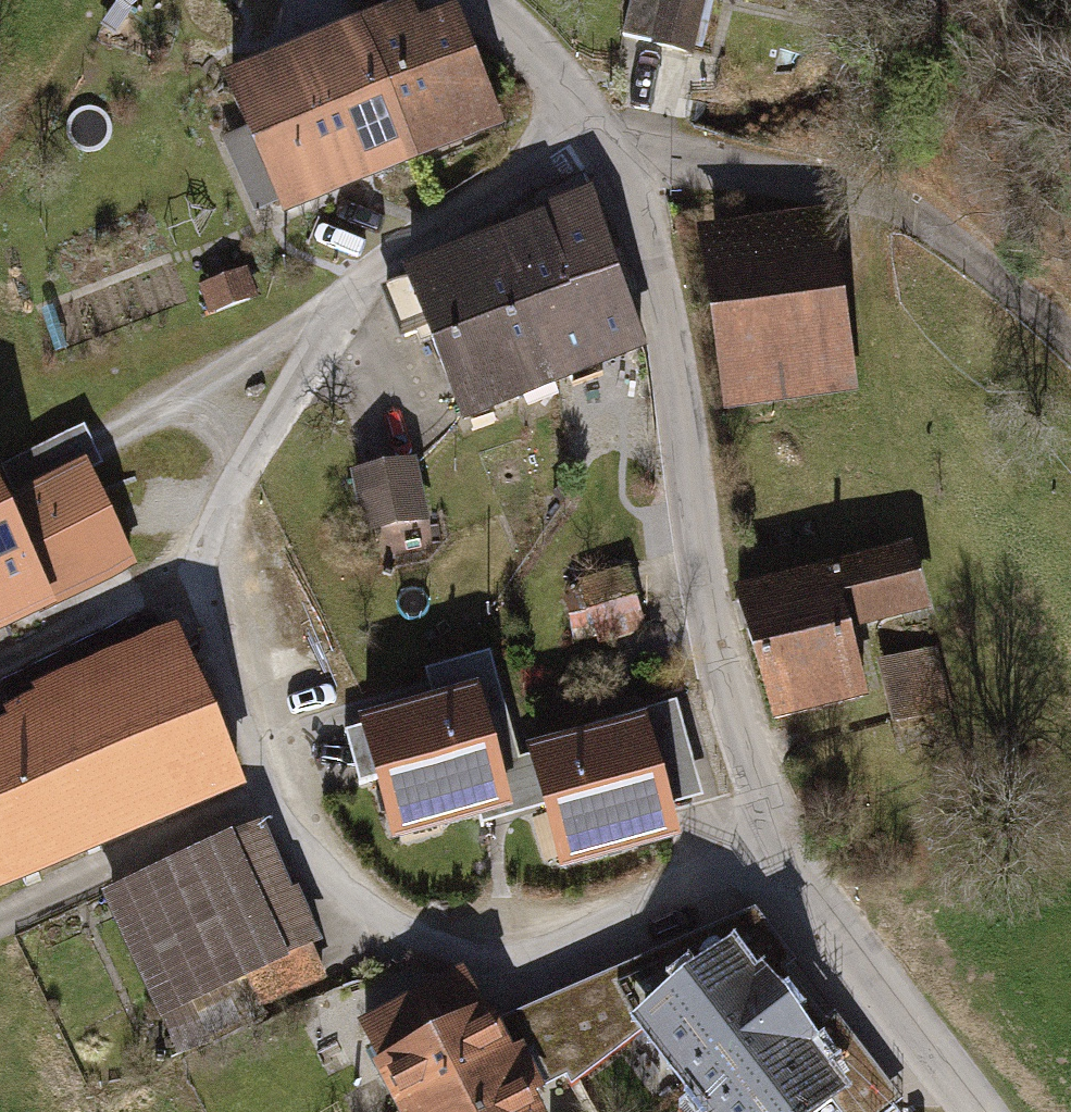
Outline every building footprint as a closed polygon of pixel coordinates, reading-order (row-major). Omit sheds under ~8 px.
[(652,43),(662,0),(631,0),(622,36),(652,43)] [(703,0),(662,0),(652,43),(691,52),(703,0)] [(233,81),(285,209),(496,124),(453,19),(417,33),(408,10),(233,81)] [(469,417),(642,348),(584,206),(545,222),(550,233),(388,298),(403,336),(431,324),(469,417)] [(699,246),(727,411),(851,390),(823,225),(699,246)] [(247,270),(198,289),(210,320),(259,301),(247,270)] [(137,573),(85,463),(1,503),(0,501),(0,638),(137,573)] [(399,568),(441,560),(425,478),(360,490),(371,550),(395,546),(399,568)] [(747,605),(788,750),(880,725),(860,652),(942,630),(922,557),(747,605)] [(624,569),(579,581),(596,643),(641,630),(624,569)] [(240,795),(175,635),(29,695),(37,714),(0,729),(0,894),(240,795)] [(374,781),(393,852),(540,813),(527,764),(518,766),(490,659),(426,676),(434,706),(342,730),(357,785),(374,781)] [(883,680),(901,739),(958,722),(940,663),(883,680)] [(527,764),(540,813),(558,880),(680,847),(670,810),(701,801),(676,707),(593,729),(596,738),(525,757),(527,764)] [(262,837),(102,906),(171,1068),(207,1053),(191,1017),(317,963),(262,837)] [(494,1023),(512,1057),(523,1051),(548,1098),(621,1047),(674,1111),(884,1111),(900,1098),(753,916),(494,1023)] [(356,1026),(378,1069),(369,1074),(389,1111),(541,1111),(537,1104),(548,1098),(523,1051),(512,1057),(494,1023),(487,1010),(478,1014),(457,974),(356,1026)]
